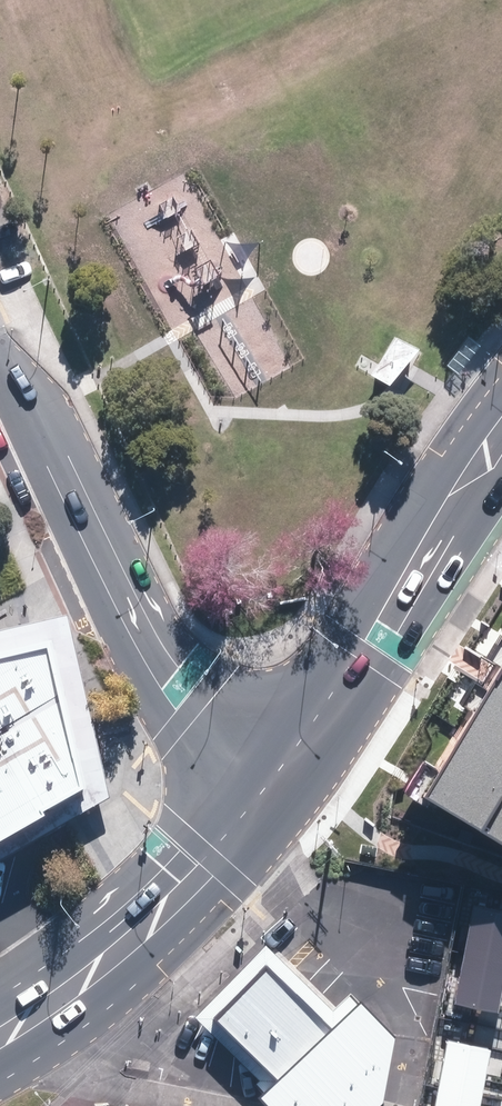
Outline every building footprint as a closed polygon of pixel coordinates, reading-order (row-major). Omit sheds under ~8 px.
[(401,337),(377,374),(394,383),(425,347),(401,337)] [(407,792),(501,850),(501,638),(407,792)] [(99,785),(65,642),(0,658),(0,841),(99,785)] [(498,1014),(501,995),(501,910),(475,905),(456,1006),(498,1014)] [(252,935),(192,993),(280,1082),(326,1091),(360,1072),(371,999),(339,976),(315,1000),(252,935)] [(491,1050),(448,1042),(436,1105),(480,1105),(491,1050)]
